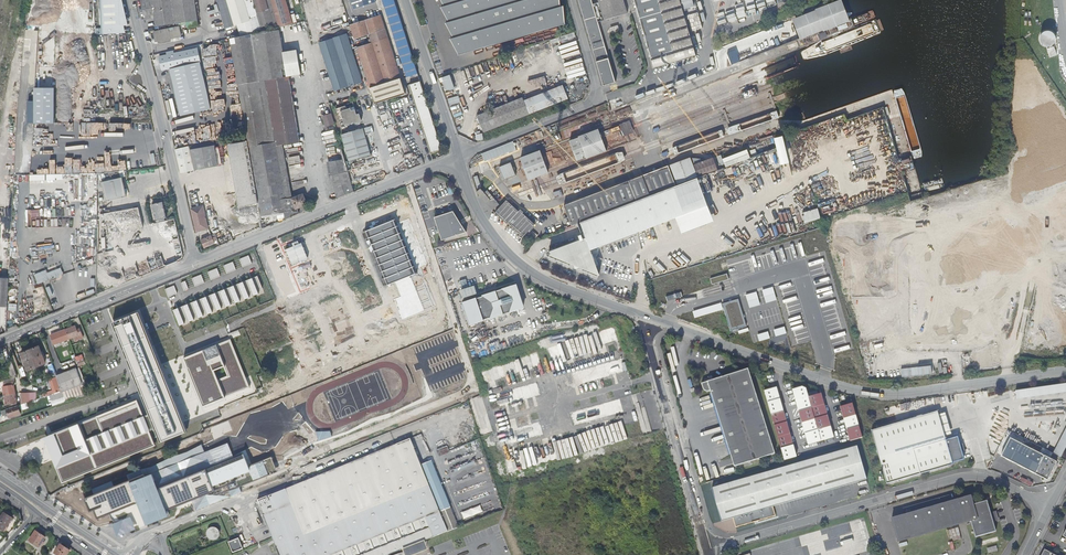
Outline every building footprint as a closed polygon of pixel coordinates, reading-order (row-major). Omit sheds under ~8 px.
[(113,33),(112,0),(101,0),(101,28),(96,28),(96,33),(113,33)] [(148,29),(158,27),(153,0),(141,0),(148,29)] [(158,27),(190,23),(186,0),(153,0),(158,27)] [(190,23),(198,22),(195,0),(186,0),(190,23)] [(245,0),(219,0),(228,27),(248,21),(251,20),(245,0)] [(251,20),(255,32),(264,30),(260,20),(258,11),(254,0),(245,0),(251,20)] [(260,10),(258,11),(264,30),(264,32),(278,29),(271,6),(269,0),(257,0),(260,10)] [(274,5),(281,28),(296,25),(289,0),(273,0),(274,5)] [(418,73),(394,0),(382,0),(408,77),(418,73)] [(444,6),(441,8),(449,22),(446,24),(454,38),(451,40),(458,54),(459,56),(566,24),(566,22),(564,6),(561,6),(560,0),(441,0),(444,6)] [(578,1),(603,86),(616,82),(592,2),(591,0),(578,0),(578,1)] [(604,20),(627,13),(624,0),(598,0),(604,20)] [(696,55),(680,0),(634,0),(654,68),(696,55)] [(790,20),(798,41),(824,30),(824,31),(851,21),(843,0),(839,0),(815,9),(816,10),(790,20)] [(281,28),(274,5),(271,6),(278,29),(279,29),(281,28)] [(354,39),(355,38),(359,37),(370,34),(372,39),(370,40),(370,43),(358,48),(371,87),(401,78),(389,39),(381,16),(350,26),(354,39)] [(174,28),(150,33),(152,43),(156,42),(156,44),(167,42),(166,40),(176,37),(174,28)] [(279,29),(278,29),(264,32),(264,30),(255,32),(252,33),(232,37),(239,84),(289,76),(281,28),(279,29)] [(347,34),(319,43),(335,91),(363,82),(347,34)] [(231,97),(222,99),(225,118),(242,115),(230,41),(222,43),(231,97)] [(213,44),(222,99),(231,97),(222,43),(213,44)] [(95,65),(95,46),(90,46),(90,53),(87,53),(87,59),(90,59),(90,65),(95,65)] [(197,48),(159,56),(162,70),(170,69),(181,116),(210,109),(199,62),(200,61),(197,48)] [(300,142),(289,76),(239,84),(247,132),(249,146),(277,142),(278,146),(284,145),(300,142)] [(406,94),(401,78),(371,87),(376,104),(388,100),(406,94)] [(440,149),(419,82),(410,84),(432,152),(440,149)] [(525,101),(529,114),(569,99),(564,86),(525,101)] [(35,102),(35,123),(54,123),(54,91),(35,91),(35,102)] [(82,94),(80,109),(84,109),(84,107),(93,108),(93,105),(84,104),(85,98),(87,98),(96,99),(97,95),(82,94)] [(523,98),(477,115),(484,132),(529,114),(525,101),(523,98)] [(346,105),(336,108),(340,121),(344,119),(346,126),(350,125),(350,124),(355,122),(356,123),(362,121),(359,110),(356,110),(355,106),(347,109),(346,105)] [(327,133),(337,130),(334,119),(324,122),(327,133)] [(233,133),(241,132),(240,125),(233,126),(233,133)] [(349,162),(371,156),(363,130),(342,136),(349,162)] [(191,146),(196,170),(220,165),(214,140),(191,146)] [(260,216),(288,210),(287,200),(278,146),(277,142),(249,146),(250,152),(259,203),(258,203),(260,216)] [(287,200),(293,199),(284,145),(278,146),(287,200)] [(182,173),(196,170),(191,146),(176,149),(182,173)] [(353,192),(342,150),(328,152),(332,180),(337,198),(353,192)] [(727,166),(750,157),(747,150),(724,158),(727,166)] [(238,206),(258,203),(259,203),(250,152),(229,155),(236,194),(241,193),(242,202),(237,203),(238,206)] [(690,157),(670,165),(677,184),(697,177),(690,157)] [(700,158),(691,158),(698,176),(717,169),(713,157),(701,161),(700,158)] [(511,162),(499,167),(504,180),(516,176),(511,162)] [(674,186),(676,186),(668,165),(564,205),(571,225),(579,222),(674,186)] [(98,173),(98,188),(104,187),(108,200),(128,195),(122,172),(98,173)] [(585,237),(544,252),(600,274),(590,249),(676,217),(682,233),(715,220),(699,177),(674,186),(579,222),(585,237)] [(486,202),(492,210),(499,204),(487,190),(485,192),(481,188),(477,192),(478,193),(486,202)] [(294,199),(293,199),(287,200),(288,210),(289,217),(299,214),(298,208),(308,204),(304,195),(294,199)] [(505,219),(508,221),(512,224),(511,225),(516,231),(523,236),(534,224),(522,213),(523,212),(520,209),(518,211),(506,200),(495,212),(504,221),(505,219)] [(164,205),(163,201),(153,204),(156,219),(167,217),(164,205)] [(204,206),(192,208),(197,231),(209,229),(204,206)] [(466,232),(454,211),(434,217),(439,232),(441,240),(466,232)] [(393,220),(366,231),(388,285),(396,282),(415,274),(414,270),(421,267),(426,265),(408,220),(395,225),(393,220)] [(219,246),(227,243),(222,231),(214,234),(215,236),(211,238),(210,236),(200,240),(203,247),(214,243),(213,241),(216,240),(219,246)] [(250,255),(242,258),(245,267),(253,264),(250,255)] [(234,262),(225,265),(229,273),(237,270),(234,262)] [(47,269),(34,274),(38,284),(64,274),(61,267),(48,272),(47,269)] [(415,274),(396,282),(402,296),(394,299),(402,319),(437,305),(421,267),(414,270),(415,274)] [(218,268),(210,271),(213,280),(221,277),(218,268)] [(202,274),(194,277),(197,285),(205,282),(202,274)] [(711,279),(713,285),(729,280),(727,274),(711,279)] [(259,275),(174,309),(180,325),(266,291),(259,275)] [(9,277),(0,277),(0,334),(6,332),(9,277)] [(462,300),(469,323),(521,307),(514,284),(462,300)] [(175,285),(167,288),(170,297),(178,294),(175,285)] [(739,299),(724,303),(731,330),(747,326),(739,299)] [(184,432),(180,423),(177,418),(139,324),(134,311),(112,320),(122,346),(149,413),(159,437),(161,441),(184,432)] [(65,330),(69,340),(82,335),(80,329),(77,330),(75,326),(65,330)] [(53,345),(69,340),(65,330),(50,336),(53,345)] [(222,398),(227,396),(248,388),(230,340),(183,358),(202,406),(222,398)] [(38,347),(20,354),(27,371),(45,364),(38,347)] [(79,366),(86,364),(83,354),(76,356),(79,366)] [(989,356),(975,359),(977,368),(992,366),(992,365),(997,364),(996,360),(990,361),(989,356)] [(6,364),(10,378),(16,377),(17,376),(12,362),(6,364)] [(709,381),(701,383),(703,388),(703,389),(704,390),(706,391),(712,389),(713,393),(733,464),(734,467),(775,453),(748,369),(709,381)] [(66,402),(83,396),(73,370),(56,376),(57,377),(62,391),(63,396),(66,402)] [(50,380),(55,393),(62,391),(57,377),(50,380)] [(3,386),(4,395),(15,394),(13,381),(7,382),(8,383),(3,384),(4,386),(3,386)] [(1016,390),(1017,398),(1065,392),(1065,383),(1016,390)] [(776,388),(764,391),(784,460),(796,457),(776,388)] [(805,388),(793,392),(809,446),(833,439),(821,396),(808,399),(805,388)] [(62,391),(55,393),(50,395),(52,400),(63,396),(62,391)] [(15,394),(4,395),(5,404),(16,402),(15,394)] [(137,400),(44,436),(51,452),(64,480),(155,444),(153,439),(159,437),(149,413),(143,415),(137,400)] [(852,403),(840,407),(850,441),(862,438),(852,403)] [(21,414),(18,406),(1,411),(3,416),(8,414),(9,418),(21,414)] [(943,425),(938,410),(872,429),(887,482),(953,463),(953,461),(964,458),(958,435),(947,439),(945,435),(943,425)] [(943,425),(945,435),(952,433),(946,411),(939,413),(943,425)] [(1053,453),(1061,457),(1065,447),(1065,429),(1053,453)] [(330,431),(315,432),(318,441),(332,436),(330,431)] [(1057,461),(1011,437),(1001,455),(1048,479),(1057,461)] [(425,540),(444,532),(445,532),(446,531),(420,466),(409,439),(254,503),(276,554),(388,554),(425,540)] [(128,475),(130,480),(130,482),(153,473),(158,487),(234,457),(228,443),(205,452),(202,444),(187,452),(174,456),(153,467),(145,468),(128,475)] [(857,446),(711,488),(721,521),(732,518),(735,527),(775,516),(772,506),(866,479),(857,446)] [(130,480),(85,498),(90,512),(94,511),(98,519),(125,508),(137,503),(145,524),(170,514),(168,509),(191,500),(236,482),(238,487),(277,471),(271,458),(249,466),(247,461),(244,453),(234,457),(158,487),(153,473),(130,482),(130,480)] [(420,466),(446,531),(458,526),(430,461),(420,466)] [(236,482),(191,500),(195,511),(240,493),(238,487),(236,482)] [(949,495),(919,504),(921,510),(904,515),(911,537),(970,520),(975,537),(996,531),(993,520),(991,513),(987,500),(974,504),(971,496),(951,501),(949,495)] [(903,508),(904,515),(921,510),(919,504),(903,508)] [(3,513),(0,518),(0,529),(3,531),(12,519),(3,513)] [(911,537),(904,515),(891,519),(898,541),(911,537)] [(131,517),(111,524),(117,536),(130,532),(135,530),(131,517)] [(45,538),(35,531),(29,541),(39,548),(45,538)] [(238,538),(228,542),(233,553),(242,549),(238,538)] [(388,554),(405,554),(427,546),(425,540),(388,554)] [(61,545),(54,554),(56,554),(66,554),(69,551),(61,545)]
